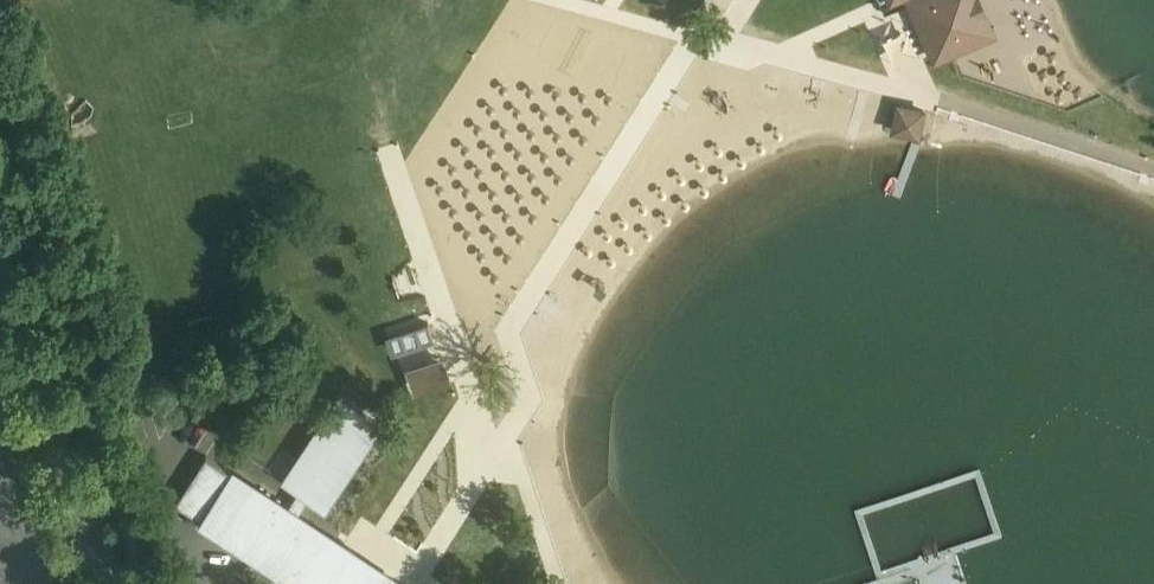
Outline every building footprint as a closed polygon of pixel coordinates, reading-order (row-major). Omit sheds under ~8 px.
[(936,52),(970,37),(988,29),(975,0),(913,0),(936,52)] [(925,108),(900,102),(895,127),(920,132),(925,108)] [(392,328),(413,395),(457,381),(435,314),(392,328)] [(287,478),(332,506),(388,416),(342,388),(287,478)] [(201,511),(231,465),(208,450),(178,496),(201,511)] [(314,583),(387,583),(390,580),(399,566),(271,483),(235,459),(231,465),(201,511),(314,583)]
